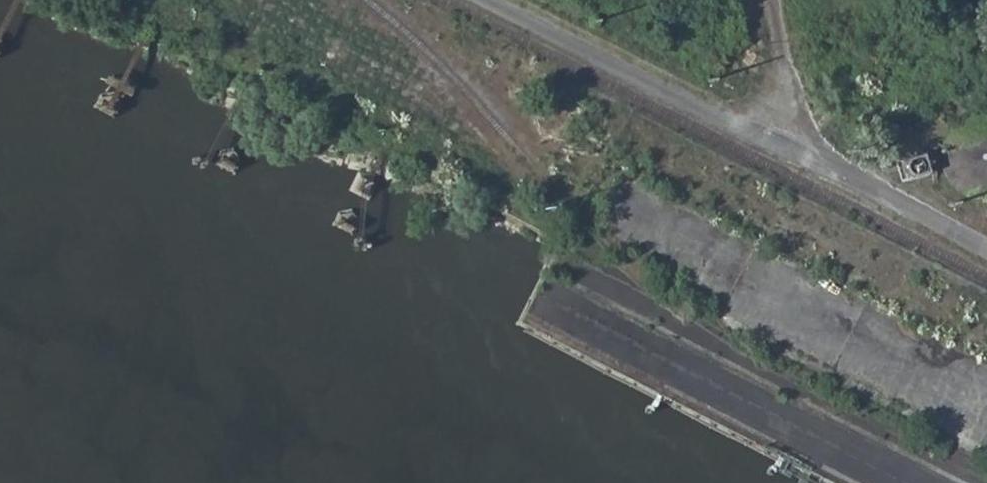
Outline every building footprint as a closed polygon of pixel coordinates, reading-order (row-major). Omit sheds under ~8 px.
[(951,150),(952,168),(960,183),(972,190),(982,194),(986,194),(986,119),(978,121),(969,123),(960,130),(951,150)]
